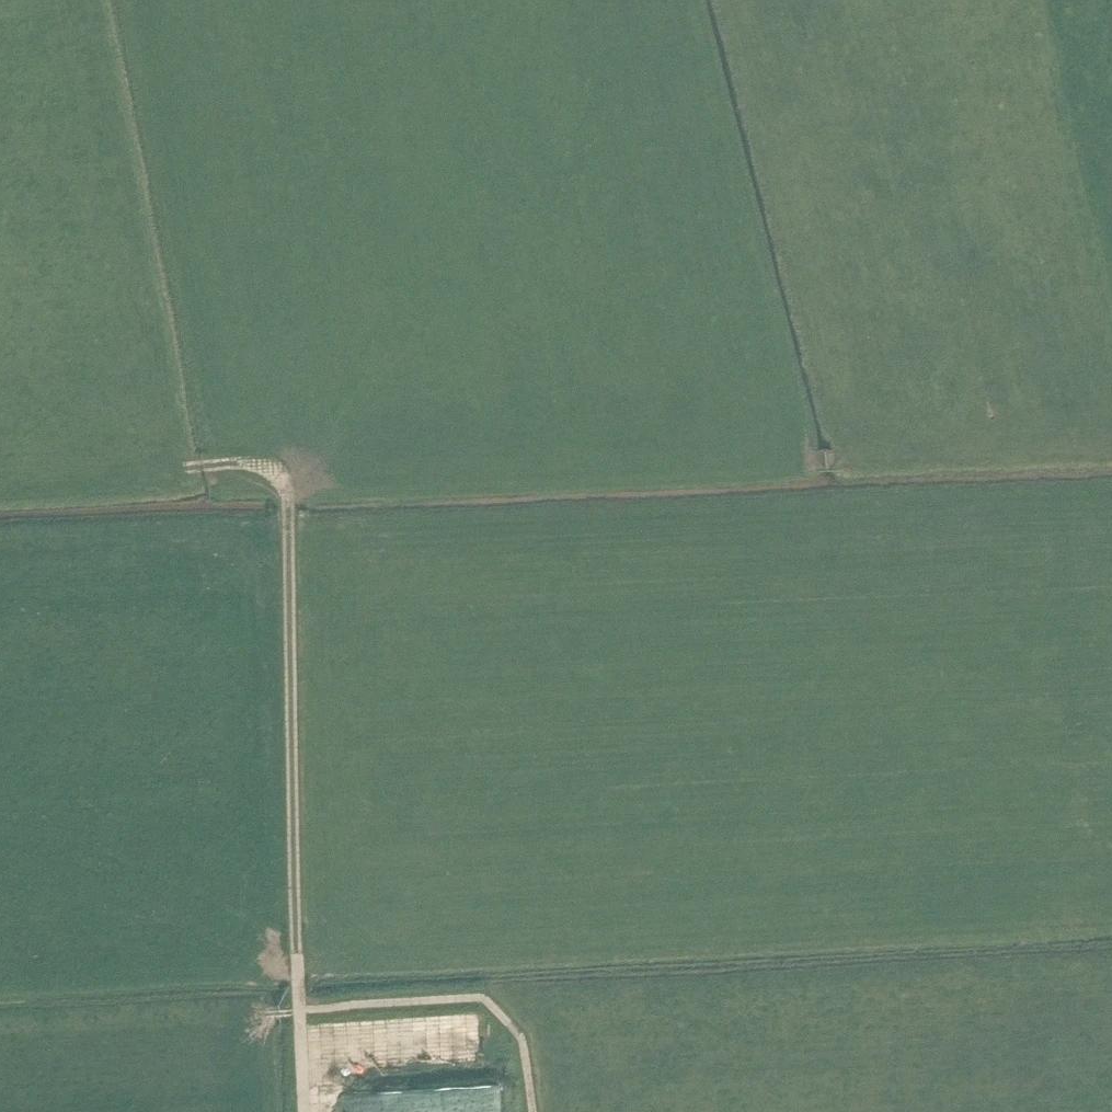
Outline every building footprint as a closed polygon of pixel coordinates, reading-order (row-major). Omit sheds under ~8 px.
[(333,1028),(336,1083),(351,1082),(348,1027),(333,1028)] [(492,1085),(354,1093),(355,1111),(494,1111),(492,1085)]
